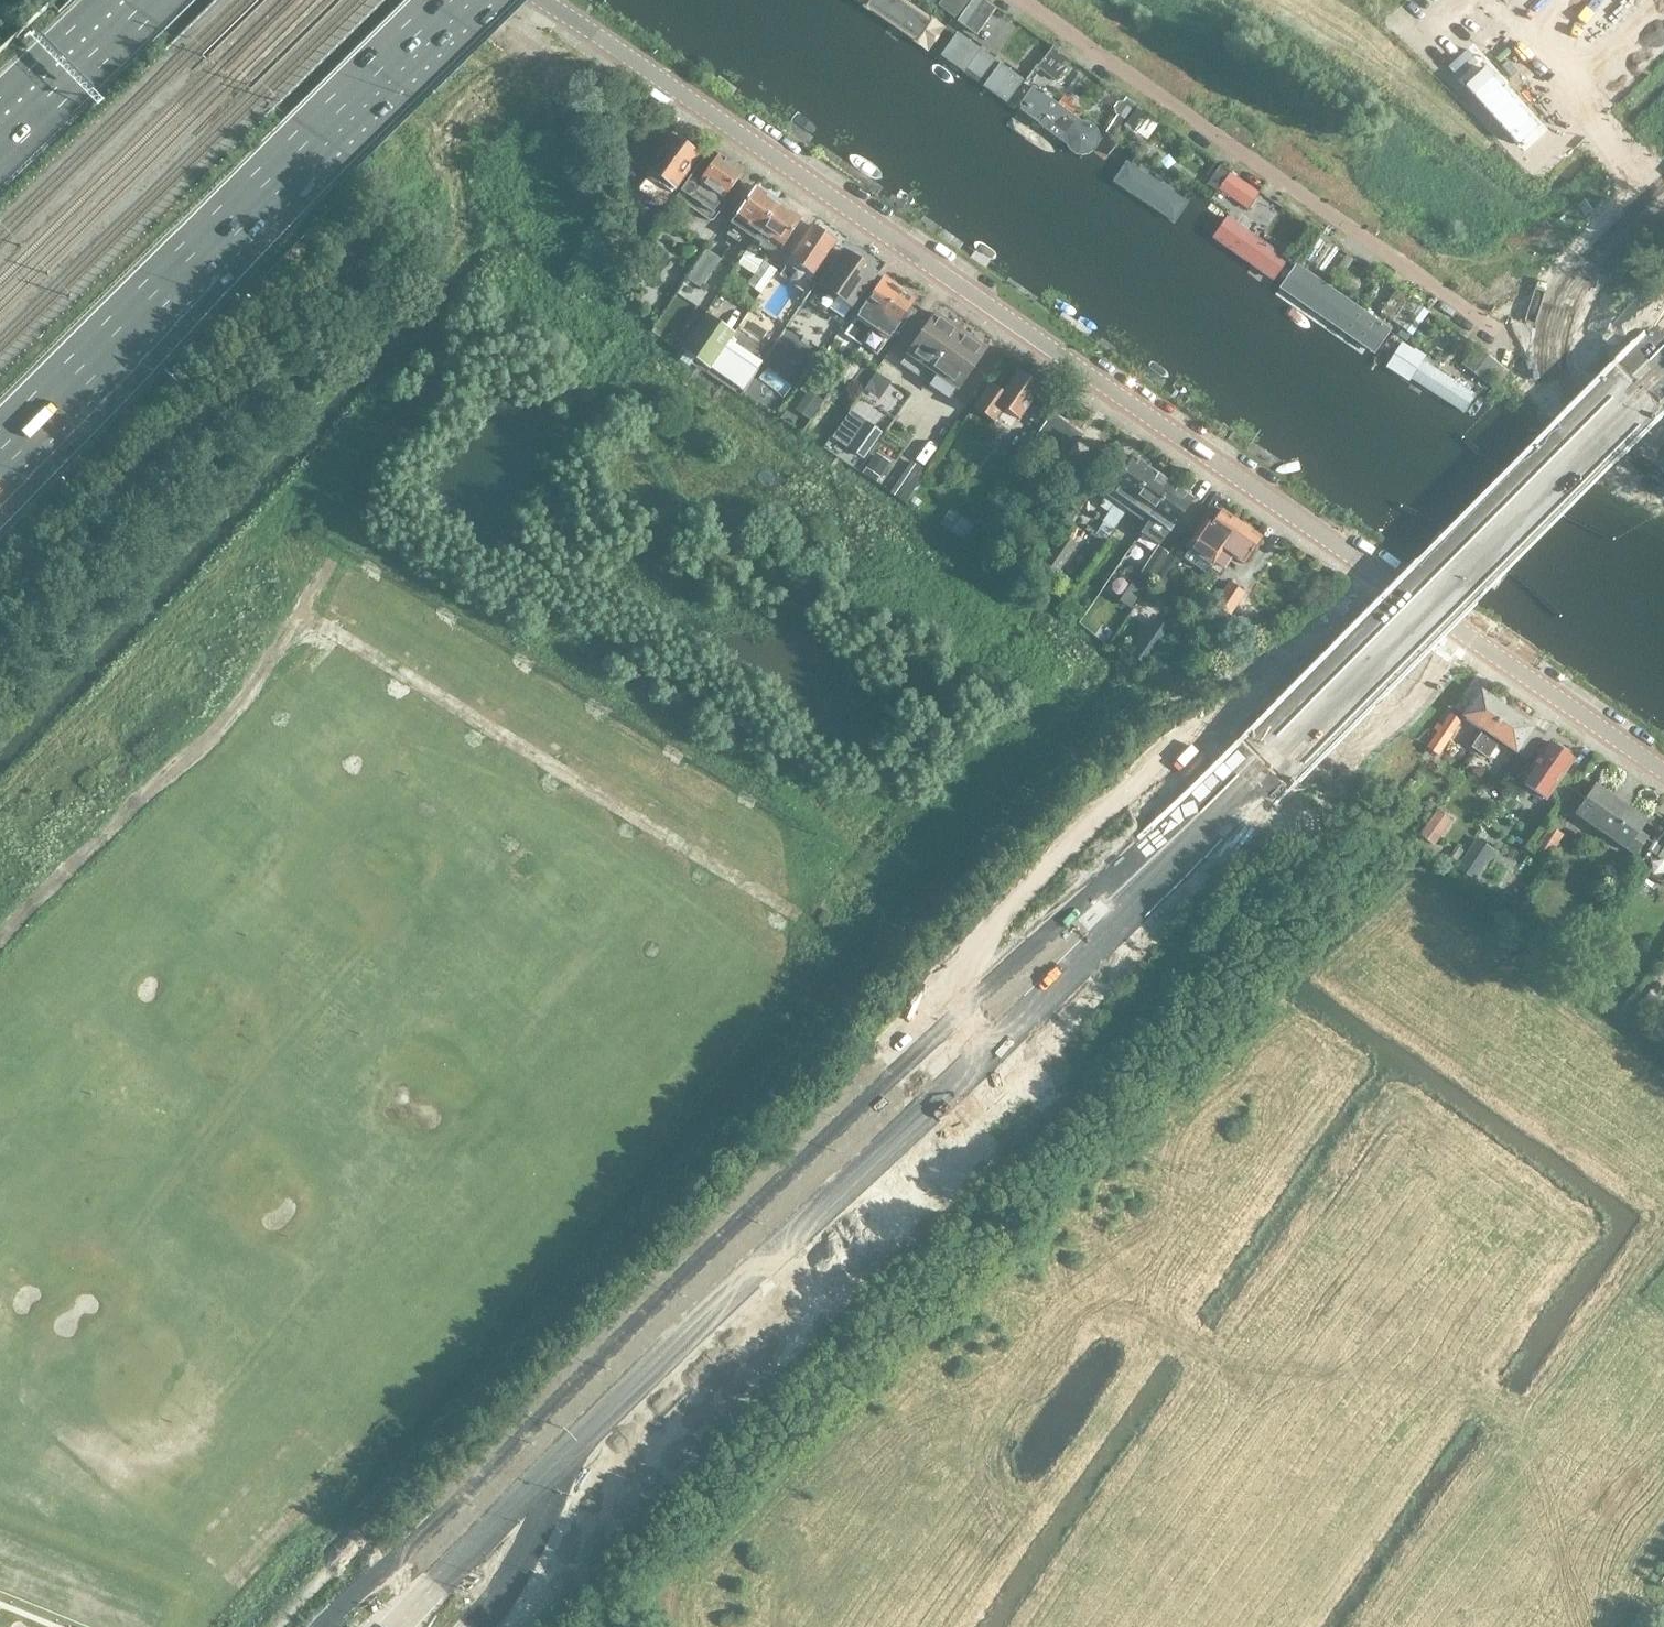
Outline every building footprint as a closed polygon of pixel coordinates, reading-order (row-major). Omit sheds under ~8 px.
[(877,14),(878,13),(907,33),(906,34),(928,49),(943,28),(921,13),(920,15),(899,0),(856,0),(877,14)] [(939,4),(955,16),(968,0),(942,0),(939,4)] [(959,19),(978,32),(996,7),(986,0),(973,0),(959,19)] [(1006,102),(1022,81),(957,34),(942,56),(1006,102)] [(1081,121),(1033,86),(1020,104),(1021,111),(1039,124),(1038,125),(1066,144),(1069,150),(1075,154),(1081,156),(1088,155),(1094,151),(1098,146),(1100,139),(1098,133),(1095,126),(1089,122),(1083,121),(1081,121)] [(1117,131),(1132,111),(1120,101),(1101,122),(1115,133),(1117,131)] [(1149,134),(1160,117),(1149,110),(1138,127),(1149,134)] [(675,137),(660,158),(649,175),(658,181),(660,177),(676,188),(699,153),(675,137)] [(709,166),(701,161),(680,191),(713,214),(723,199),(724,200),(744,170),(719,153),(709,166)] [(1115,182),(1174,221),(1187,202),(1128,163),(1115,182)] [(1231,173),(1220,189),(1248,208),(1259,192),(1231,173)] [(746,233),(754,238),(778,203),(756,187),(735,218),(750,228),(746,233)] [(801,218),(778,203),(754,238),(737,263),(754,275),(747,285),(762,294),(778,271),(765,262),(777,254),(781,249),(801,218)] [(1287,259),(1228,218),(1214,237),(1273,279),(1287,259)] [(810,279),(835,242),(812,226),(789,259),(804,269),(801,273),(810,279)] [(702,288),(722,258),(706,248),(687,278),(702,288)] [(854,306),(876,273),(844,251),(822,283),(854,306)] [(1282,287),(1374,352),(1389,330),(1297,266),(1282,287)] [(885,277),(877,289),(871,285),(859,301),(865,306),(856,318),(866,325),(873,316),(878,320),(901,288),(885,277)] [(823,313),(834,298),(817,287),(801,311),(814,320),(821,311),(823,313)] [(916,299),(901,288),(878,320),(884,324),(878,333),(888,340),(916,299)] [(936,302),(925,318),(918,313),(909,327),(906,325),(887,353),(888,354),(884,359),(874,352),(864,367),(875,374),(878,369),(889,377),(899,362),(903,364),(918,342),(912,339),(920,329),(944,347),(963,321),(936,302)] [(1406,323),(1414,330),(1431,310),(1423,303),(1406,323)] [(710,369),(711,369),(736,333),(706,312),(681,349),(710,369)] [(952,362),(961,348),(955,344),(968,325),(963,321),(944,347),(951,352),(936,375),(950,385),(947,390),(959,398),(974,377),(952,362)] [(1387,366),(1463,411),(1473,394),(1397,349),(1387,366)] [(1478,372),(1492,381),(1504,364),(1490,354),(1478,372)] [(1020,421),(1043,388),(1018,370),(1003,392),(990,383),(973,408),(995,422),(1004,410),(1020,421)] [(806,387),(792,407),(808,419),(822,398),(806,387)] [(828,447),(879,481),(893,459),(874,447),(886,428),(854,407),(828,447)] [(1084,478),(1104,449),(1052,413),(1032,442),(1084,478)] [(1134,458),(1107,497),(1126,510),(1153,471),(1134,458)] [(911,494),(927,471),(915,464),(900,487),(911,494)] [(1153,471),(1126,510),(1120,519),(1141,533),(1145,526),(1174,485),(1153,471)] [(1194,499),(1174,485),(1141,533),(1161,547),(1194,499)] [(992,518),(1011,493),(1003,487),(984,511),(992,518)] [(1204,537),(1214,544),(1205,557),(1215,564),(1242,524),(1223,510),(1204,537)] [(1262,537),(1242,524),(1215,564),(1211,570),(1216,574),(1222,569),(1224,570),(1233,557),(1243,564),(1262,537)] [(1049,545),(1055,537),(1044,528),(1038,536),(1049,545)] [(1068,534),(1047,564),(1056,569),(1076,539),(1068,534)] [(1152,579),(1169,553),(1157,546),(1141,572),(1152,579)] [(1231,616),(1247,592),(1230,581),(1214,605),(1231,616)] [(1160,617),(1132,651),(1146,662),(1173,628),(1160,617)] [(1481,691),(1463,717),(1482,731),(1471,747),(1478,752),(1507,709),(1481,691)] [(1533,727),(1507,709),(1478,752),(1488,759),(1499,743),(1515,753),(1533,727)] [(1438,756),(1462,721),(1449,713),(1426,747),(1438,756)] [(1549,740),(1530,767),(1520,782),(1542,797),(1553,783),(1556,785),(1575,758),(1549,740)] [(1506,788),(1522,766),(1511,758),(1496,781),(1506,788)] [(1595,785),(1574,815),(1634,856),(1647,837),(1639,832),(1647,820),(1595,785)] [(1437,809),(1419,833),(1435,844),(1452,820),(1437,809)] [(1548,859),(1564,834),(1549,825),(1534,849),(1548,859)] [(1659,833),(1647,850),(1653,855),(1641,870),(1663,886),(1663,836),(1659,833)] [(1474,880),(1494,850),(1477,838),(1456,868),(1474,880)] [(1532,876),(1538,867),(1528,861),(1523,870),(1532,876)]
